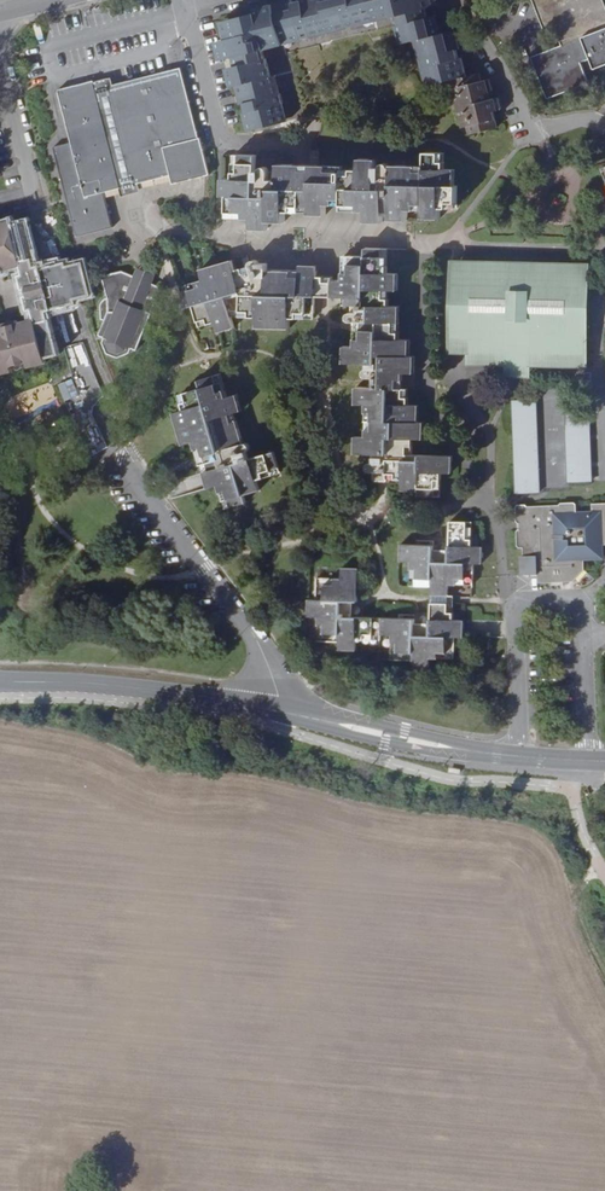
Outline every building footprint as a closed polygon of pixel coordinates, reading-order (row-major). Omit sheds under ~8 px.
[(465,77),(461,58),(457,59),(455,50),(453,42),(457,41),(454,31),(437,36),(432,16),(429,17),(425,18),(423,9),(426,9),(434,7),(432,0),(308,0),(302,1),(293,3),(293,0),(255,10),(256,13),(228,20),(232,39),(221,41),(226,60),(234,58),(236,66),(232,67),(236,86),(239,85),(241,94),(246,93),(248,101),(250,110),(244,112),(250,132),(283,123),(279,104),(283,104),(280,95),(277,95),(273,78),(272,78),(268,62),(266,62),(263,50),(267,49),(265,44),(302,34),(303,38),(312,36),(311,32),(347,23),(348,27),(358,24),(357,20),(392,12),(393,17),(397,16),(399,25),(397,25),(402,44),(420,40),(424,58),(420,59),(423,69),(427,67),(432,85),(443,82),(452,80),(465,77)] [(545,31),(555,27),(562,45),(533,56),(531,57),(547,99),(589,83),(581,62),(589,59),(594,70),(604,65),(604,3),(604,0),(533,0),(545,31)] [(111,85),(136,185),(169,177),(171,184),(209,174),(200,138),(199,139),(181,67),(111,85)] [(479,73),(472,75),(465,77),(452,80),(454,89),(451,90),(455,106),(458,105),(463,128),(468,127),(470,134),(498,128),(494,112),(498,111),(495,99),(490,100),(489,93),(486,81),(481,82),(479,73)] [(103,193),(120,189),(95,89),(93,81),(57,90),(70,143),(53,147),(76,237),(112,227),(103,193)] [(95,89),(120,189),(130,186),(136,185),(111,85),(102,87),(95,89)] [(256,155),(248,155),(234,155),(234,179),(223,179),(222,196),(227,196),(227,218),(251,219),(251,229),(268,230),(268,222),(284,222),(285,212),(309,213),(309,215),(325,215),(326,206),(342,206),(342,210),(366,211),(366,222),(383,222),(383,220),(383,214),(391,214),(391,220),(407,220),(408,203),(416,203),(424,203),(424,210),(424,219),(440,219),(440,209),(440,203),(457,203),(458,186),(455,186),(455,169),(445,169),(445,163),(439,163),(439,153),(425,153),(425,166),(424,172),(417,172),(417,166),(394,165),(394,167),(392,167),(391,164),(389,162),(387,162),(385,163),(384,164),(382,166),(382,167),(378,167),(378,159),(361,158),(360,168),(354,168),(354,175),(343,174),(343,172),(327,171),(327,166),(318,166),(318,161),(318,151),(310,151),(310,165),(295,165),(277,164),(277,172),(272,172),(271,171),(271,169),(269,168),(268,168),(265,168),(264,168),(263,168),(262,169),(262,170),(262,172),(256,171),(256,163),(256,155)] [(354,175),(354,168),(343,168),(344,166),(327,166),(327,171),(343,172),(343,174),(354,175)] [(5,269),(22,265),(21,261),(33,258),(36,257),(26,222),(11,225),(11,221),(0,223),(0,271),(5,269)] [(203,280),(179,287),(186,309),(193,306),(200,327),(215,323),(218,333),(235,328),(232,316),(241,317),(241,311),(251,311),(250,317),(257,317),(256,328),(290,329),(290,318),(297,318),(297,313),(314,313),(315,297),(351,298),(351,313),(350,313),(348,314),(347,317),(347,319),(348,321),(349,322),(355,322),(354,331),(360,331),(360,340),(354,340),(354,346),(343,346),(343,364),(367,364),(367,369),(365,369),(363,370),(362,371),(362,374),(362,376),(364,377),(366,377),(370,378),(370,388),(356,387),(356,404),(366,405),(366,413),(372,413),(372,430),(365,430),(365,438),(354,437),(354,454),(373,455),(373,464),(370,464),(369,465),(368,466),(367,468),(366,469),(367,470),(368,471),(369,472),(373,473),(373,481),(386,482),(387,479),(386,474),(395,475),(395,480),(402,480),(402,491),(418,491),(418,496),(430,497),(430,480),(436,480),(437,472),(452,473),(452,457),(412,455),(406,455),(406,447),(412,447),(412,440),(423,440),(424,423),(418,422),(419,405),(408,405),(408,397),(402,397),(403,389),(403,373),(414,374),(415,356),(409,356),(410,340),(394,340),(394,333),(395,324),(400,324),(401,306),(389,306),(390,299),(385,299),(385,290),(390,291),(397,291),(398,273),(388,273),(388,266),(382,267),(383,249),(365,248),(365,257),(343,256),(343,280),(332,280),(332,277),(316,277),(316,272),(267,271),(268,264),(259,264),(257,262),(256,261),(253,261),(252,262),(251,263),(250,265),(250,266),(250,268),(235,272),(232,260),(200,270),(203,280)] [(44,275),(42,268),(41,268),(40,265),(35,266),(33,258),(21,261),(22,265),(24,274),(21,275),(22,281),(24,289),(28,288),(46,284),(44,275)] [(48,266),(42,268),(44,275),(46,284),(48,291),(53,309),(53,310),(59,308),(60,311),(65,310),(70,309),(70,305),(77,303),(76,299),(68,269),(67,267),(66,261),(58,264),(57,260),(52,262),(47,264),(48,266)] [(83,262),(67,267),(68,269),(76,299),(92,295),(93,295),(84,265),(83,262)] [(455,262),(454,271),(498,272),(586,275),(586,265),(455,262)] [(17,319),(18,322),(35,318),(32,309),(29,310),(26,296),(29,296),(28,288),(24,289),(22,281),(21,275),(24,274),(22,265),(5,269),(6,273),(0,274),(0,324),(17,319)] [(147,272),(154,281),(157,272),(139,266),(136,274),(147,272)] [(134,347),(140,349),(163,285),(163,284),(154,281),(147,272),(136,274),(123,270),(102,275),(106,291),(108,297),(105,299),(103,301),(102,303),(102,307),(104,319),(107,319),(102,334),(107,337),(105,342),(110,354),(123,357),(133,352),(134,347)] [(498,272),(454,271),(452,339),(471,339),(471,353),(471,363),(509,365),(513,369),(523,369),(529,365),(583,366),(586,275),(498,272)] [(48,291),(46,284),(28,288),(29,296),(48,291)] [(53,309),(48,291),(29,296),(26,296),(29,310),(32,309),(35,318),(47,314),(47,311),(53,310),(53,309)] [(12,371),(11,366),(27,361),(28,367),(45,363),(44,358),(60,354),(51,319),(49,319),(47,314),(35,318),(18,322),(0,327),(0,375),(12,371)] [(471,339),(452,339),(451,352),(471,353),(471,339)] [(528,377),(529,365),(523,369),(513,369),(509,365),(508,376),(528,377)] [(220,375),(214,376),(219,393),(224,391),(220,375)] [(201,391),(185,396),(187,402),(182,404),(184,410),(174,414),(183,445),(193,442),(195,450),(201,448),(203,456),(198,458),(207,490),(217,487),(219,493),(225,491),(229,508),(246,503),(244,495),(259,491),(256,480),(263,478),(262,473),(278,468),(274,452),(249,459),(247,452),(249,451),(249,449),(249,447),(249,445),(248,444),(247,443),(246,443),(245,443),(243,444),(236,422),(231,424),(228,415),(234,413),(242,411),(237,395),(226,398),(224,391),(219,393),(214,376),(198,381),(201,391)] [(536,403),(533,403),(513,402),(513,496),(537,495),(536,403)] [(589,410),(566,411),(566,484),(589,484),(589,410)] [(231,424),(236,422),(234,413),(228,415),(231,424)] [(262,473),(263,478),(280,473),(278,468),(262,473)] [(225,491),(219,493),(224,509),(229,508),(225,491)] [(538,583),(549,583),(549,579),(563,578),(563,582),(574,582),(584,570),(584,559),(603,558),(603,545),(604,545),(604,500),(593,500),(593,513),(577,513),(577,504),(575,503),(561,504),(559,506),(529,507),(527,505),(519,506),(516,508),(517,523),(518,525),(522,524),(521,530),(518,530),(517,531),(517,546),(520,548),(523,548),(523,558),(524,569),(537,569),(537,575),(538,583)] [(466,539),(466,522),(450,521),(449,558),(442,558),(442,562),(433,562),(433,546),(401,544),(400,562),(410,562),(410,569),(416,569),(416,586),(432,587),(432,600),(431,630),(426,629),(426,636),(414,635),(415,619),(346,617),(346,613),(341,613),(341,605),(348,605),(348,601),(358,601),(359,568),(342,567),(342,579),(335,579),(334,585),(317,584),(317,600),(309,600),(307,617),(319,617),(319,624),(324,625),(324,642),(340,642),(339,650),(356,650),(357,639),(364,640),(364,634),(381,635),(392,635),(392,642),(398,642),(397,660),(413,660),(413,668),(430,669),(430,658),(438,658),(438,653),(454,653),(455,637),(464,637),(464,621),(454,620),(454,613),(448,612),(449,600),(449,595),(449,584),(456,584),(457,580),(473,580),(473,564),(482,564),(482,547),(472,546),(472,540),(466,539)] [(520,576),(537,575),(537,569),(524,569),(523,558),(520,558),(520,576)]
